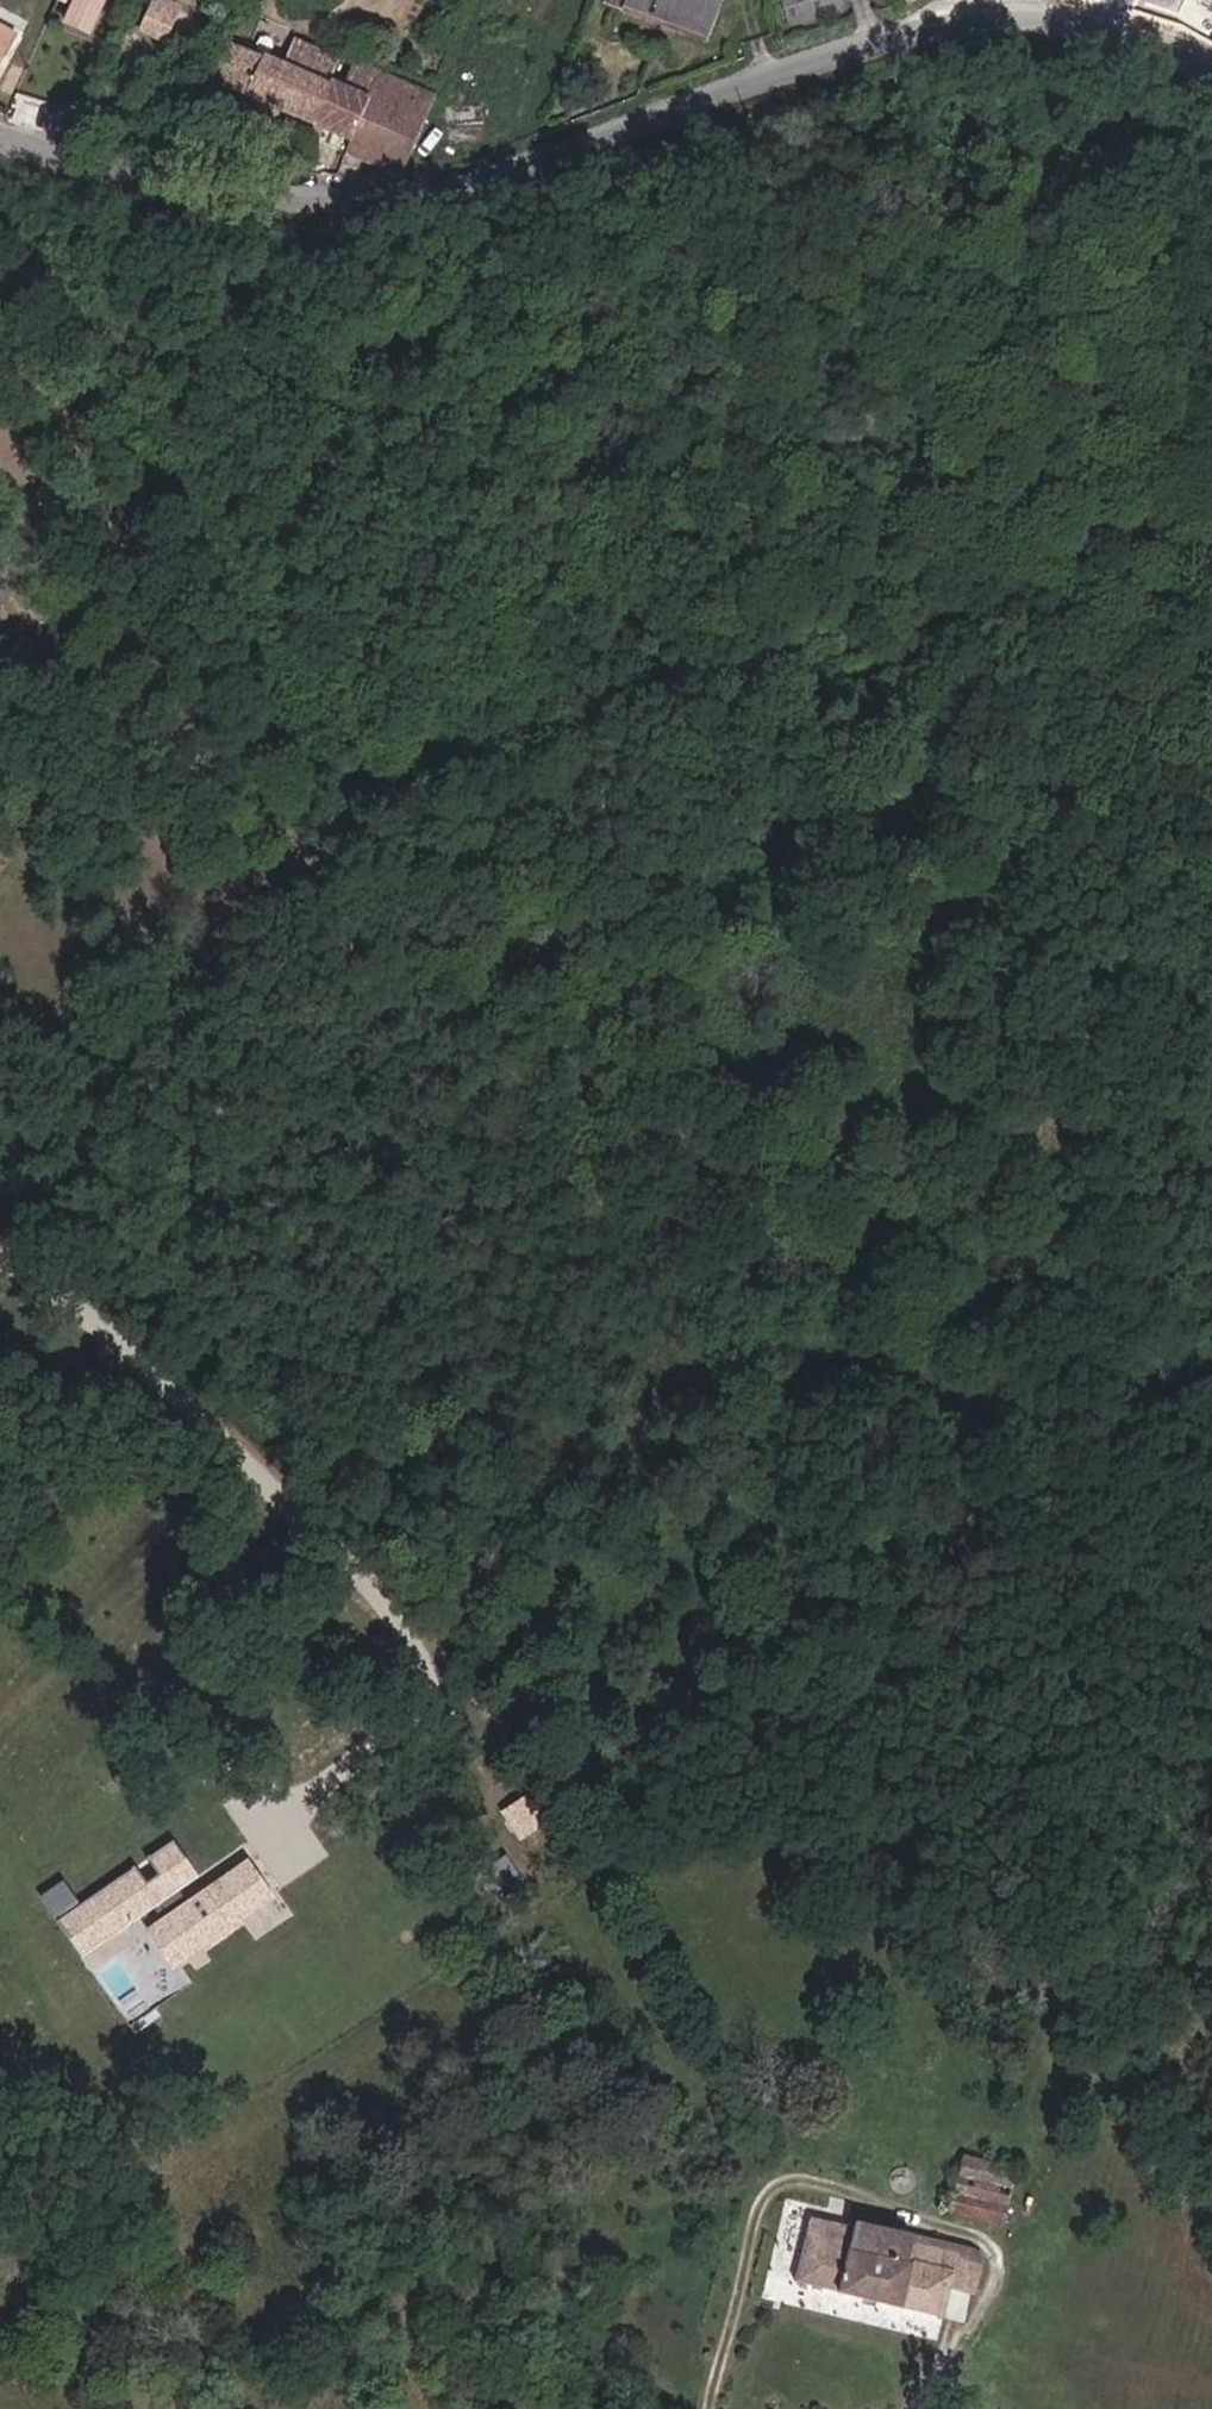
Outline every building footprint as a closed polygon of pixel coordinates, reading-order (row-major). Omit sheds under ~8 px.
[(146,31),(176,40),(189,0),(156,0),(146,31)] [(722,4),(723,0),(606,0),(604,5),(706,45),(722,4)] [(789,36),(844,19),(839,0),(790,0),(780,3),(789,36)] [(283,12),(275,31),(285,34),(293,16),(283,12)] [(237,23),(230,42),(331,82),(333,78),(371,93),(382,66),(343,51),(346,42),(342,40),(339,47),(335,46),(331,53),(285,34),(275,31),(272,38),(237,23)] [(0,29),(0,63),(14,36),(0,29)] [(331,82),(230,42),(216,81),(313,120),(331,82)] [(371,93),(409,109),(413,97),(425,103),(433,86),(382,66),(371,93)] [(331,82),(313,120),(353,137),(371,93),(333,78),(331,82)] [(371,93),(353,137),(403,157),(418,118),(407,113),(409,109),(371,93)] [(149,1857),(150,1859),(86,1901),(70,1877),(47,1892),(88,1955),(208,1877),(181,1836),(149,1857)] [(167,1971),(272,1896),(249,1864),(155,1928),(170,1947),(158,1957),(167,1971)] [(1014,2222),(1020,2170),(967,2163),(961,2215),(1014,2222)] [(851,2230),(852,2225),(851,2219),(840,2214),(830,2214),(822,2217),(820,2225),(851,2230)] [(894,2232),(852,2225),(851,2230),(820,2225),(814,2224),(800,2285),(947,2315),(956,2288),(975,2292),(983,2259),(972,2250),(910,2236),(908,2249),(891,2245),(894,2232)] [(910,2236),(894,2232),(891,2245),(908,2249),(910,2236)]
